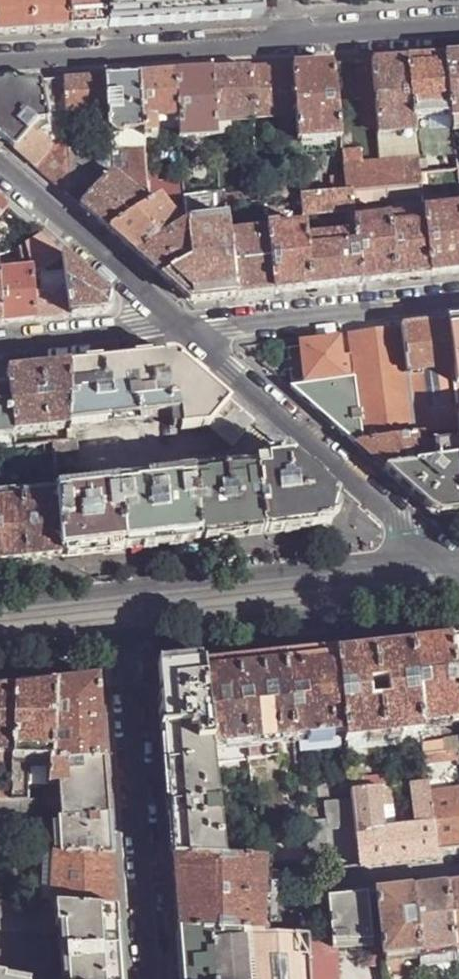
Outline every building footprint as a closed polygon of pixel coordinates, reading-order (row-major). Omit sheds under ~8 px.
[(18,30),(32,29),(31,0),(0,0),(0,31),(18,30)] [(67,0),(31,0),(32,29),(54,28),(69,27),(67,0)] [(103,0),(67,0),(69,27),(88,26),(104,25),(103,0)] [(263,15),(263,8),(262,0),(103,0),(104,25),(127,23),(206,18),(263,15)] [(446,56),(453,116),(453,121),(458,121),(458,55),(458,56),(446,56)] [(423,58),(408,59),(415,118),(453,116),(446,56),(423,58)] [(386,60),(373,61),(373,63),(379,124),(380,134),(417,132),(415,118),(408,59),(386,60)] [(312,64),(294,65),(300,115),(303,141),(342,139),(333,63),(312,64)] [(360,64),(354,64),(359,126),(379,124),(373,63),(360,64)] [(273,67),(251,68),(256,117),(300,115),(294,65),(273,67)] [(228,69),(213,70),(218,120),(256,117),(251,68),(228,69)] [(194,71),(179,72),(182,117),(184,137),(219,135),(218,120),(213,70),(194,71)] [(158,74),(143,74),(149,139),(164,138),(163,118),(182,117),(179,72),(158,74)] [(122,76),(107,77),(109,110),(111,140),(111,149),(149,147),(149,139),(143,74),(122,76)] [(86,78),(66,79),(68,113),(109,110),(107,77),(86,78)] [(66,79),(42,81),(51,124),(35,125),(56,145),(38,166),(57,182),(70,193),(73,190),(71,151),(70,142),(68,113),(66,79)] [(16,147),(35,125),(51,124),(42,81),(0,83),(0,133),(16,147)] [(35,125),(16,147),(33,161),(38,166),(56,145),(35,125)] [(417,132),(380,134),(381,161),(420,157),(417,132)] [(111,140),(70,142),(71,151),(111,149),(111,140)] [(111,149),(112,173),(151,205),(155,203),(149,147),(111,149)] [(364,148),(343,150),(345,176),(347,191),(353,191),(387,187),(422,184),(422,173),(420,157),(381,161),(366,162),(364,148)] [(79,201),(83,204),(112,173),(111,149),(71,151),(73,190),(70,193),(79,201)] [(422,173),(422,184),(423,187),(458,183),(458,169),(422,173)] [(112,173),(83,204),(100,219),(112,230),(151,205),(112,173)] [(345,176),(331,177),(332,193),(347,191),(345,176)] [(308,186),(263,191),(264,200),(269,199),(280,198),(286,198),(305,196),(310,195),(308,186)] [(387,187),(353,191),(354,202),(388,198),(387,187)] [(310,195),(305,196),(307,216),(355,211),(354,202),(353,191),(347,191),(332,193),(310,195)] [(151,205),(112,230),(128,243),(139,253),(186,225),(160,199),(155,203),(151,205)] [(264,200),(230,203),(231,212),(240,211),(241,220),(270,217),(269,199),(264,200)] [(434,274),(458,271),(458,205),(426,208),(426,211),(434,274)] [(421,275),(434,274),(426,211),(390,215),(398,278),(421,275)] [(385,279),(398,278),(390,215),(356,219),(357,232),(363,282),(385,279)] [(165,276),(194,301),(218,298),(239,296),(233,232),(231,216),(192,220),(192,221),(196,261),(165,276)] [(186,225),(139,253),(154,266),(165,276),(196,261),(192,221),(186,225)] [(303,288),(313,287),(309,236),(307,225),(271,229),(277,291),(303,288)] [(262,293),(277,291),(271,229),(233,232),(239,296),(262,293)] [(357,232),(309,236),(313,287),(340,284),(363,282),(357,232)] [(50,244),(41,237),(39,239),(25,246),(28,260),(29,269),(30,278),(63,256),(50,244)] [(63,256),(30,278),(35,321),(59,318),(71,317),(63,256)] [(90,315),(105,314),(106,313),(111,309),(113,303),(110,297),(96,285),(63,256),(71,317),(90,315)] [(0,272),(0,321),(0,325),(26,322),(35,321),(30,278),(29,269),(0,272)] [(449,322),(458,404),(458,321),(449,322)] [(405,328),(418,436),(427,435),(438,433),(458,431),(458,407),(458,404),(449,322),(416,326),(405,328)] [(368,332),(351,333),(351,336),(354,358),(356,376),(357,379),(294,388),(319,410),(327,417),(357,444),(418,436),(405,328),(368,332)] [(351,336),(339,337),(339,340),(342,359),(354,358),(351,336)] [(356,376),(354,358),(342,359),(339,340),(302,344),(306,379),(307,381),(356,376)] [(112,362),(71,366),(68,428),(71,428),(180,416),(181,432),(210,429),(231,404),(197,373),(182,361),(168,356),(112,362)] [(37,370),(8,374),(9,389),(14,436),(68,430),(68,428),(71,366),(37,370)] [(14,438),(14,436),(9,389),(0,390),(0,440),(14,438)] [(242,413),(231,404),(210,429),(231,448),(234,448),(254,423),(242,413)] [(71,428),(68,428),(68,430),(64,443),(50,445),(51,455),(53,469),(69,468),(74,461),(71,428)] [(376,460),(385,468),(441,463),(439,444),(428,445),(427,435),(418,436),(357,444),(376,460)] [(385,468),(407,489),(430,508),(433,509),(437,511),(440,511),(444,511),(458,510),(458,440),(439,443),(439,444),(441,463),(385,468)] [(16,457),(15,459),(51,455),(50,445),(15,449),(16,457)] [(0,450),(0,459),(16,457),(15,449),(0,450)] [(330,527),(339,497),(294,459),(268,461),(269,474),(257,475),(264,535),(306,530),(330,527)] [(240,538),(264,535),(257,475),(248,476),(247,473),(205,478),(205,481),(195,482),(202,542),(240,538)] [(139,549),(202,542),(195,482),(180,484),(179,481),(136,485),(136,489),(118,491),(124,551),(139,549)] [(100,553),(124,551),(118,491),(106,492),(105,489),(68,493),(68,497),(55,498),(61,558),(100,553)] [(54,492),(20,496),(26,562),(52,559),(61,558),(55,498),(54,492)] [(0,498),(0,565),(16,563),(26,562),(20,496),(0,498)] [(449,639),(454,675),(458,674),(458,638),(449,639)] [(412,643),(421,729),(458,725),(458,708),(458,707),(454,675),(449,639),(424,642),(412,643)] [(387,646),(374,647),(383,738),(422,734),(421,729),(412,643),(387,646)] [(349,650),(337,651),(346,734),(346,742),(383,738),(374,647),(349,650)] [(304,655),(284,657),(293,740),(346,734),(337,651),(304,655)] [(239,662),(204,666),(210,728),(213,748),(247,745),(293,740),(284,657),(239,662)] [(210,728),(204,666),(186,668),(176,669),(160,688),(164,732),(210,728)] [(74,681),(54,683),(51,759),(51,763),(104,759),(98,679),(74,681)] [(31,686),(15,688),(13,751),(13,756),(29,757),(51,759),(54,683),(31,686)] [(13,751),(15,688),(0,689),(0,752),(13,751)] [(210,728),(164,732),(164,744),(170,813),(173,858),(225,860),(214,764),(213,748),(210,728)] [(346,734),(293,740),(294,755),(347,749),(346,742),(346,734)] [(422,734),(383,738),(385,752),(424,748),(422,734)] [(347,749),(348,756),(385,752),(383,738),(346,742),(347,749)] [(293,740),(247,745),(248,760),(294,755),(293,740)] [(247,745),(213,748),(214,764),(248,760),(247,745)] [(424,754),(425,764),(455,761),(456,766),(458,766),(458,750),(424,754)] [(29,757),(13,756),(11,789),(10,801),(28,801),(29,757)] [(104,759),(51,763),(50,785),(60,785),(63,821),(109,817),(106,786),(104,759)] [(414,774),(387,777),(389,788),(392,788),(410,786),(427,784),(426,778),(415,779),(414,774)] [(387,777),(362,780),(362,785),(350,787),(351,793),(378,789),(389,788),(387,777)] [(427,784),(410,786),(414,826),(431,824),(428,795),(427,784)] [(378,789),(381,809),(394,808),(392,788),(389,788),(378,789)] [(0,789),(0,801),(10,801),(11,789),(0,789)] [(381,809),(378,789),(351,793),(352,802),(355,830),(355,834),(383,830),(381,809)] [(428,795),(431,824),(434,851),(435,851),(458,848),(458,791),(428,795)] [(0,801),(0,815),(49,815),(49,801),(28,801),(10,801),(0,801)] [(307,874),(336,870),(332,833),(355,830),(352,802),(325,804),(326,822),(301,825),(304,850),(306,864),(307,874)] [(63,821),(59,821),(61,853),(112,856),(110,829),(109,817),(63,821)] [(383,830),(355,834),(355,837),(359,868),(369,867),(404,862),(436,858),(435,851),(434,851),(431,824),(414,826),(383,830)] [(304,850),(258,853),(258,862),(264,862),(306,864),(304,850)] [(61,853),(53,853),(49,905),(54,906),(116,908),(114,880),(112,856),(61,853)] [(225,860),(173,858),(176,900),(179,932),(244,934),(261,934),(264,862),(258,862),(225,860)] [(444,885),(452,949),(458,948),(458,883),(444,885)] [(409,889),(417,953),(452,949),(444,885),(427,887),(409,889)] [(391,891),(375,893),(380,941),(382,958),(417,953),(409,889),(391,891)] [(366,894),(329,899),(327,899),(331,936),(332,943),(337,943),(368,942),(372,942),(366,894)] [(0,903),(0,930),(50,933),(56,927),(54,906),(49,905),(0,903)] [(54,906),(56,927),(63,927),(65,951),(67,967),(68,978),(122,978),(116,908),(54,906)] [(179,932),(180,953),(182,978),(247,978),(244,934),(179,932)] [(244,934),(247,978),(310,978),(308,935),(261,934),(244,934)] [(308,935),(310,978),(338,978),(337,943),(332,943),(331,936),(308,935)] [(372,942),(368,942),(370,965),(383,965),(382,958),(380,941),(372,942)] [(452,949),(417,953),(418,966),(454,961),(452,949)]
